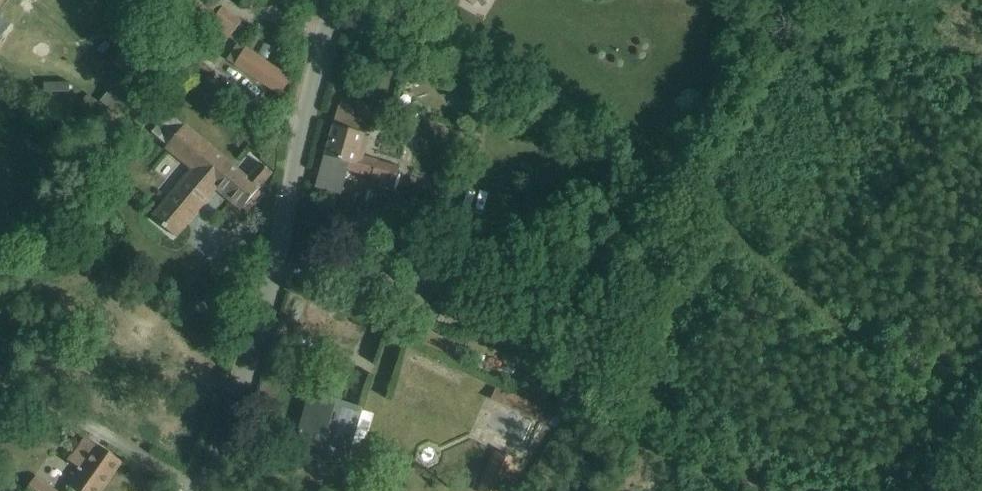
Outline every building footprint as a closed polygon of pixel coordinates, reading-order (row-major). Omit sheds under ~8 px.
[(182,3),(212,28),(210,31),(220,39),(222,36),(227,40),(229,38),(241,22),(222,7),(220,11),(207,0),(184,0),(182,3)] [(286,5),(296,9),(300,0),(288,0),(286,5)] [(280,37),(274,59),(286,63),(293,41),(280,37)] [(236,45),(225,63),(234,68),(245,50),(236,45)] [(147,64),(126,47),(112,65),(133,81),(147,64)] [(280,96),(291,80),(245,50),(234,68),(258,84),(259,82),(280,96)] [(216,67),(199,54),(192,63),(209,76),(216,67)] [(118,78),(100,102),(118,117),(120,118),(139,95),(118,78)] [(70,84),(43,83),(43,93),(70,93),(70,84)] [(370,137),(365,135),(373,108),(342,99),(338,111),(325,157),(326,157),(318,188),(341,194),(347,171),(371,179),(369,186),(392,192),(399,167),(377,160),(376,162),(363,158),(370,137)] [(259,163),(250,175),(240,167),(238,169),(184,126),(184,127),(169,113),(152,133),(167,146),(164,150),(190,170),(151,217),(177,239),(216,192),(240,212),(242,209),(248,214),(263,196),(257,191),(272,174),(259,163)] [(371,247),(367,258),(381,264),(386,253),(371,247)] [(497,387),(490,402),(539,423),(545,410),(497,387)] [(362,449),(373,415),(363,412),(363,411),(312,396),(300,433),(299,432),(297,440),(298,440),(294,455),(345,470),(352,446),(362,449)] [(78,471),(68,485),(76,490),(100,490),(120,462),(84,438),(72,456),(70,455),(65,462),(78,471)] [(479,490),(504,490),(518,461),(496,452),(479,490)] [(37,477),(27,490),(56,490),(37,477)]
